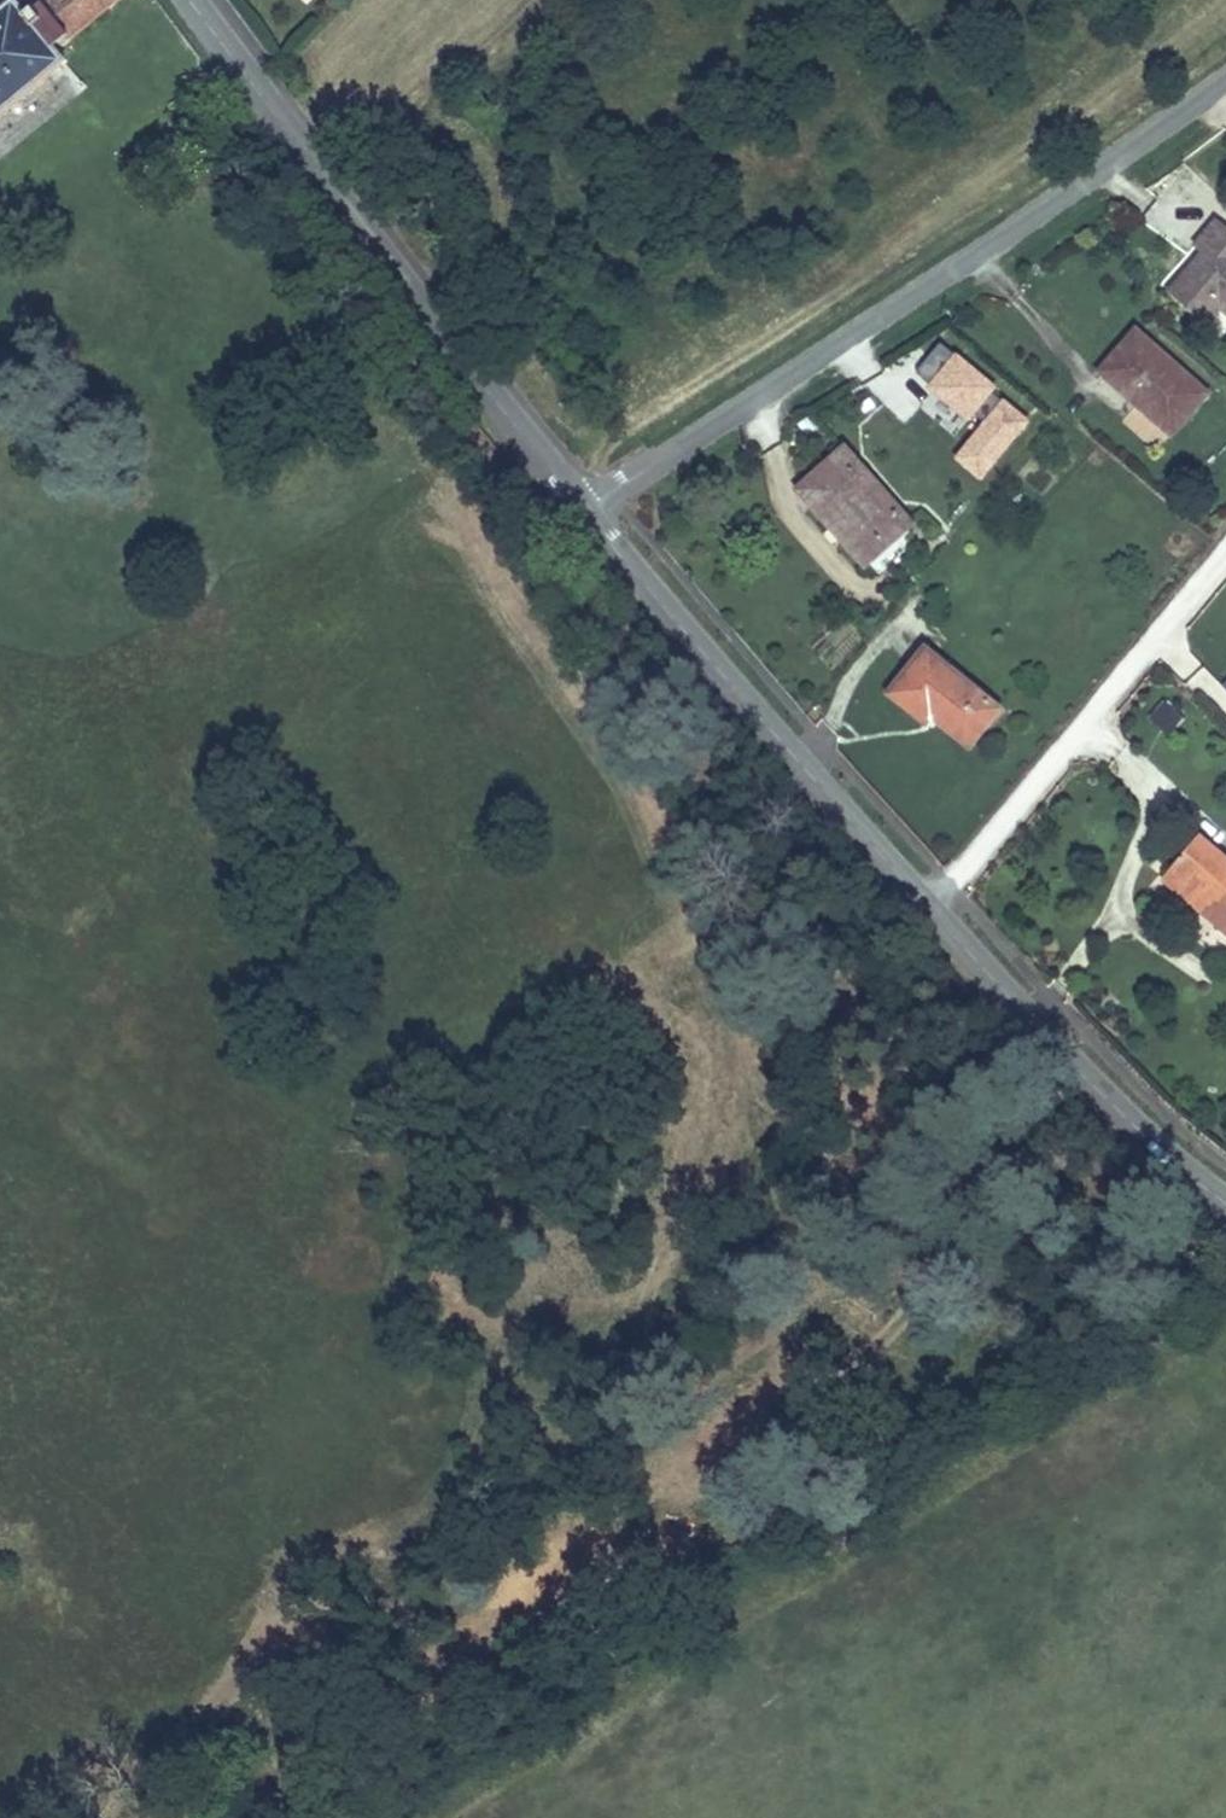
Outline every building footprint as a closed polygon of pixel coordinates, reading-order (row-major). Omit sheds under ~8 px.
[(118,0),(36,0),(19,14),(9,3),(0,10),(0,118),(64,66),(53,53),(118,0)] [(1216,227),(1192,254),(1200,261),(1165,299),(1202,333),(1217,316),(1225,324),(1225,236),(1216,227)] [(1200,410),(1130,343),(1093,384),(1162,450),(1200,410)] [(962,371),(946,354),(930,368),(946,384),(962,371)] [(910,519),(847,445),(796,489),(858,562),(910,519)] [(922,663),(880,706),(914,736),(923,726),(962,759),(997,721),(977,705),(984,698),(966,681),(955,694),(922,663)] [(1175,733),(1180,710),(1159,705),(1153,728),(1175,733)] [(1186,922),(1225,958),(1225,956),(1225,870),(1221,875),(1185,844),(1160,876),(1196,911),(1186,922)] [(1160,876),(1150,889),(1186,922),(1196,911),(1160,876)]
